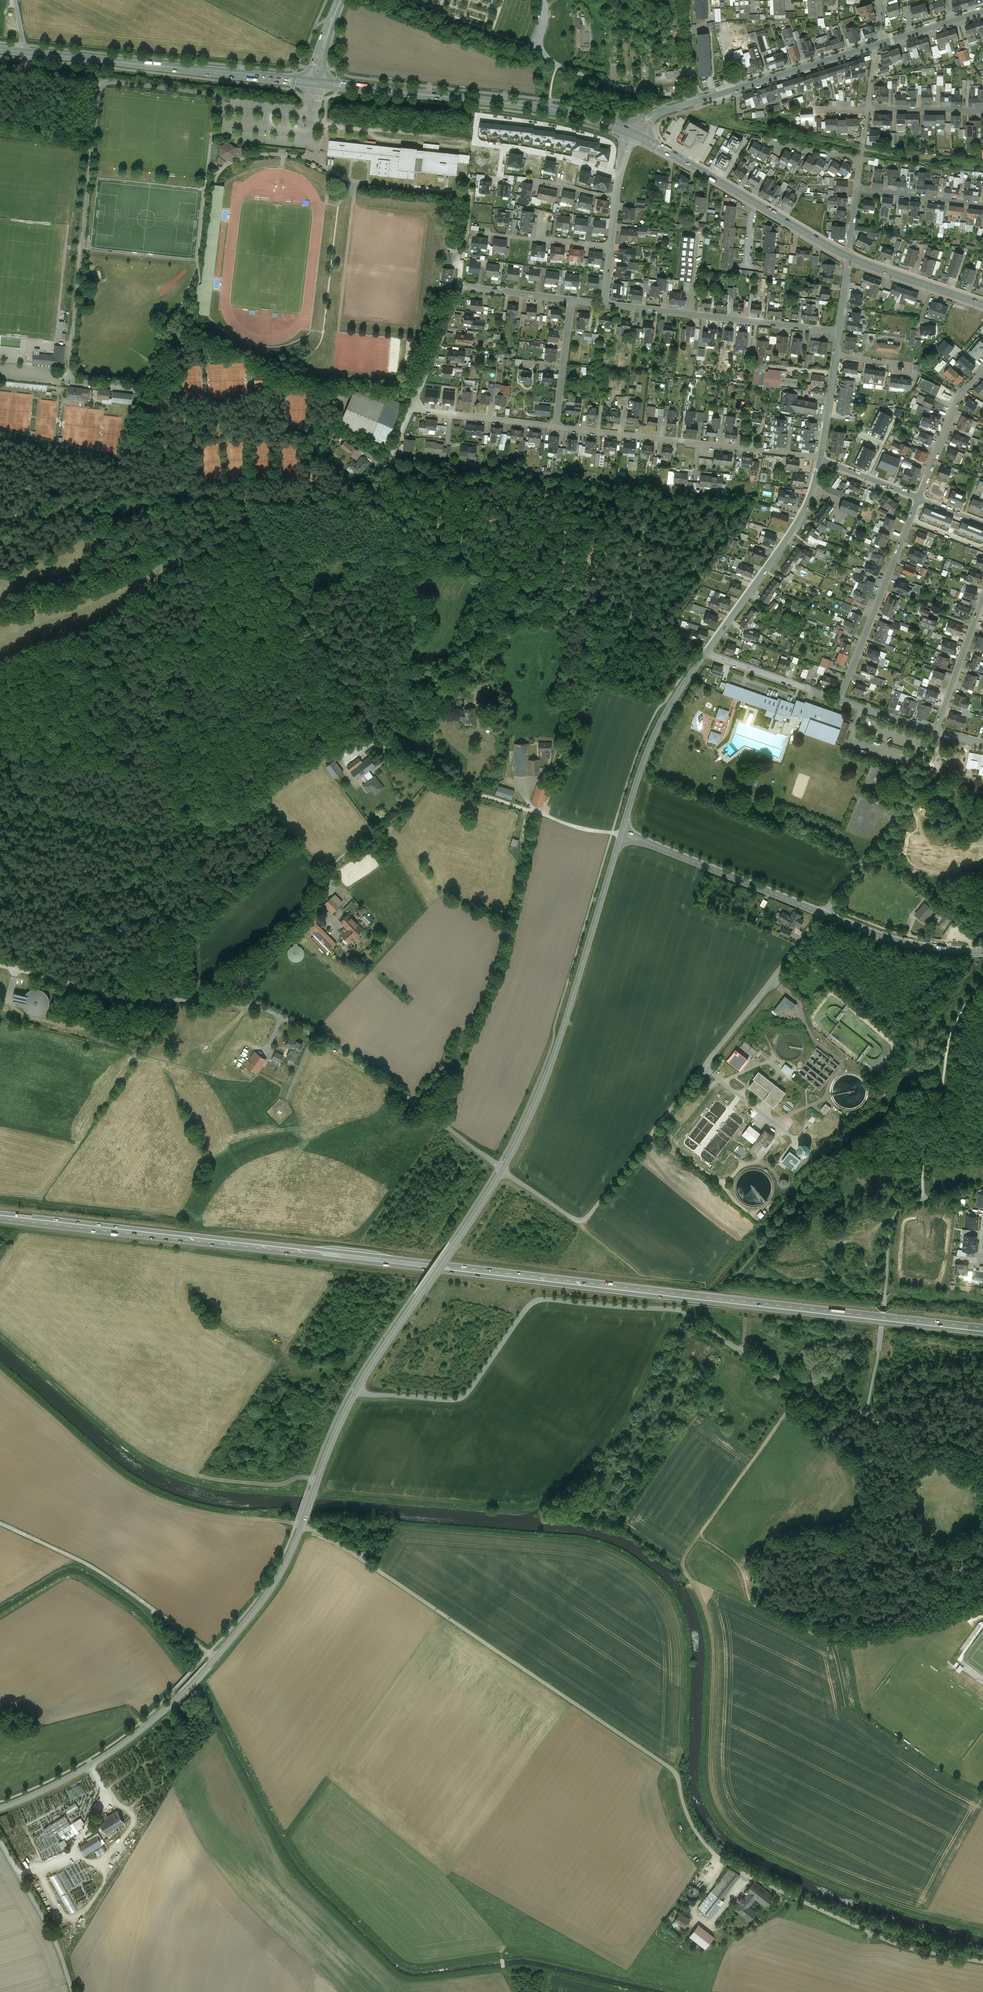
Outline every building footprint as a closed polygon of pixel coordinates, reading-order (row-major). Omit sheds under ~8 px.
[(697,3),(695,3),(696,12),(697,11),(697,14),(696,14),(696,18),(707,18),(706,0),(697,0),(697,3)] [(938,3),(933,4),(936,12),(945,9),(944,5),(945,5),(944,0),(937,0),(938,3)] [(956,2),(952,3),(955,10),(962,8),(960,0),(959,0),(955,0),(956,2)] [(960,0),(962,8),(969,6),(967,0),(961,0),(960,0)] [(926,3),(911,7),(914,18),(918,17),(920,19),(925,18),(926,15),(929,14),(926,3)] [(870,4),(856,8),(858,13),(860,12),(861,14),(862,18),(864,18),(864,20),(871,18),(874,17),(873,14),(874,14),(873,10),(872,10),(870,4)] [(887,7),(887,8),(888,12),(887,12),(889,17),(900,14),(899,9),(900,9),(899,4),(890,7),(887,7)] [(785,18),(776,19),(777,23),(780,31),(786,29),(785,26),(791,24),(789,18),(785,18)] [(974,23),(977,31),(979,30),(982,29),(982,24),(982,21),(974,23)] [(974,23),(966,26),(968,34),(974,32),(977,31),(974,23)] [(739,49),(732,26),(729,26),(729,25),(726,26),(734,49),(732,50),(735,59),(739,58),(738,55),(743,54),(741,49),(740,49),(739,49)] [(855,26),(846,29),(850,42),(853,41),(853,42),(857,41),(856,40),(859,39),(855,26)] [(786,29),(780,31),(782,38),(785,46),(788,45),(788,47),(795,45),(794,43),(789,28),(786,29)] [(867,30),(862,31),(863,34),(865,38),(874,35),(872,28),(867,30)] [(955,29),(946,32),(948,40),(953,38),(954,42),(959,40),(955,29)] [(755,32),(749,34),(751,42),(757,40),(755,32)] [(946,32),(936,35),(941,50),(946,49),(944,43),(949,42),(948,40),(946,32)] [(974,32),(968,34),(969,36),(967,36),(969,43),(977,41),(974,32)] [(708,34),(697,35),(697,43),(699,43),(699,48),(698,48),(698,56),(709,56),(708,34)] [(841,36),(836,37),(837,38),(835,39),(829,41),(832,49),(844,45),(841,36)] [(761,37),(757,38),(761,52),(766,51),(761,37)] [(800,39),(803,49),(805,57),(814,54),(810,40),(809,37),(800,39)] [(782,38),(776,40),(779,48),(782,47),(784,53),(787,52),(785,46),(782,38)] [(927,38),(917,41),(919,49),(925,47),(926,52),(930,50),(930,48),(927,39),(927,38)] [(825,42),(822,43),(825,51),(832,49),(829,41),(825,42)] [(917,41),(907,44),(909,52),(913,51),(915,57),(920,56),(918,49),(919,49),(917,41)] [(819,44),(815,45),(817,53),(825,51),(822,43),(819,44)] [(755,48),(754,45),(753,45),(748,47),(749,52),(752,61),(759,58),(756,48),(755,48)] [(795,45),(788,47),(793,61),(800,59),(795,45)] [(899,49),(889,52),(889,53),(893,64),(896,63),(896,60),(901,58),(902,59),(899,49)] [(967,50),(960,52),(963,62),(970,60),(967,50)] [(743,54),(738,55),(739,58),(742,68),(742,69),(743,69),(745,76),(753,73),(749,61),(752,61),(749,52),(743,54)] [(782,53),(773,56),(776,67),(785,63),(782,53)] [(883,67),(880,68),(881,74),(882,74),(884,73),(889,71),(888,66),(893,64),(889,53),(882,56),(883,61),(881,62),(883,67)] [(709,56),(698,57),(699,61),(700,61),(700,65),(699,65),(699,76),(710,75),(709,56)] [(773,56),(764,59),(767,69),(776,67),(773,56)] [(752,61),(749,61),(753,73),(753,74),(763,70),(759,58),(752,61)] [(863,58),(856,60),(858,67),(862,66),(865,65),(863,58)] [(856,60),(849,62),(851,69),(855,68),(858,67),(856,60)] [(851,69),(849,62),(842,64),(844,72),(844,74),(848,73),(847,71),(851,69)] [(842,64),(834,67),(836,74),(844,72),(842,64)] [(836,74),(834,67),(826,69),(828,77),(833,75),(836,74)] [(826,69),(818,72),(821,79),(825,78),(828,77),(826,69)] [(818,72),(811,74),(813,81),(818,80),(821,79),(818,72)] [(811,74),(803,76),(806,85),(806,87),(809,86),(808,83),(813,81),(811,74)] [(803,76),(794,79),(798,92),(803,91),(802,86),(806,85),(803,76)] [(791,80),(783,83),(785,90),(788,89),(793,88),(791,80)] [(783,83),(775,85),(777,93),(782,91),(785,90),(783,83)] [(775,85),(767,88),(769,95),(773,94),(777,93),(775,85)] [(887,89),(882,89),(882,86),(876,86),(876,92),(877,92),(877,100),(888,100),(888,92),(887,92),(887,89)] [(767,88),(759,90),(761,98),(766,96),(769,95),(767,88)] [(759,90),(751,93),(753,100),(757,99),(761,98),(759,90)] [(751,93),(743,95),(746,105),(750,104),(750,105),(751,105),(752,107),(755,106),(753,100),(751,93)] [(922,93),(922,95),(922,101),(932,101),(932,93),(927,93),(922,93)] [(907,95),(896,95),(896,104),(900,104),(907,104),(907,97),(907,95)] [(945,97),(941,97),(941,106),(951,106),(952,106),(952,97),(952,96),(947,96),(946,97),(945,97)] [(955,97),(952,97),(952,106),(961,106),(961,98),(961,97),(955,97)] [(971,98),(969,98),(969,106),(977,106),(977,98),(975,98),(971,98)] [(812,114),(800,115),(801,127),(805,127),(805,126),(808,125),(808,126),(813,126),(812,114)] [(883,114),(874,114),(874,124),(883,124),(883,114)] [(906,115),(897,114),(897,123),(904,123),(906,123),(906,120),(906,115)] [(919,115),(910,115),(910,120),(906,120),(906,123),(913,123),(913,130),(919,130),(919,115)] [(936,115),(924,115),(924,128),(924,130),(927,130),(931,130),(931,125),(936,125),(936,115)] [(945,115),(936,115),(936,125),(939,125),(940,125),(940,134),(944,134),(944,123),(945,123),(945,115)] [(960,116),(951,116),(951,123),(951,124),(954,124),(954,128),(955,128),(960,128),(960,124),(960,116)] [(831,119),(825,120),(826,130),(835,129),(835,132),(836,132),(835,117),(832,118),(831,119)] [(847,118),(840,119),(840,117),(835,117),(836,132),(847,132),(847,133),(847,119),(847,118)] [(847,119),(847,133),(852,132),(852,133),(852,130),(857,130),(857,119),(847,119)] [(709,132),(689,120),(682,131),(686,134),(681,143),(691,148),(696,139),(703,143),(709,132)] [(977,121),(970,121),(970,123),(971,124),(970,125),(966,125),(966,130),(966,134),(971,134),(971,136),(977,136),(977,127),(977,121)] [(491,124),(480,123),(479,131),(482,132),(482,134),(487,134),(487,132),(490,133),(491,124)] [(502,125),(491,124),(490,133),(493,133),(493,135),(497,135),(498,133),(501,134),(502,125)] [(512,126),(502,125),(501,134),(503,134),(503,136),(508,136),(508,134),(511,135),(512,126)] [(523,127),(512,126),(511,135),(514,135),(514,137),(519,138),(519,136),(522,136),(523,127)] [(716,133),(721,136),(724,129),(719,126),(716,133)] [(534,128),(523,127),(522,136),(525,136),(524,138),(529,139),(530,137),(533,137),(532,138),(533,139),(534,128)] [(534,128),(533,139),(535,139),(535,141),(540,141),(540,139),(543,140),(544,131),(534,130),(534,128)] [(868,144),(873,145),(873,141),(880,141),(880,130),(868,129),(868,144)] [(555,132),(544,131),(543,140),(546,140),(546,142),(551,142),(551,140),(554,141),(555,134),(555,132)] [(565,135),(555,134),(554,141),(554,143),(556,143),(556,145),(561,145),(561,144),(564,144),(565,135)] [(575,137),(565,135),(564,144),(566,144),(566,146),(571,147),(571,145),(574,146),(573,149),(573,150),(576,137),(575,137)] [(727,144),(726,147),(736,153),(738,148),(739,149),(740,146),(740,145),(743,141),(733,135),(731,138),(727,144)] [(576,137),(573,150),(595,154),(596,147),(597,143),(576,139),(576,137)] [(417,149),(400,147),(400,148),(329,140),(328,149),(327,156),(371,161),(369,175),(414,180),(415,172),(456,176),(458,162),(458,155),(458,154),(417,150),(417,149)] [(762,146),(754,141),(748,150),(757,155),(762,146)] [(228,143),(221,147),(220,155),(221,155),(220,157),(225,160),(226,159),(227,159),(234,156),(242,156),(243,148),(235,148),(228,143)] [(771,150),(763,145),(762,146),(757,155),(757,156),(758,155),(761,157),(761,158),(765,160),(771,150)] [(610,150),(596,147),(595,154),(597,154),(596,158),(608,160),(610,150)] [(789,154),(784,151),(780,159),(782,161),(781,163),(785,166),(787,164),(792,154),(790,153),(789,154)] [(792,154),(787,164),(792,167),(794,168),(796,164),(801,156),(794,152),(792,154)] [(508,165),(514,167),(517,154),(513,153),(513,154),(510,154),(510,157),(508,165)] [(514,167),(521,168),(522,159),(523,156),(520,155),(517,154),(514,167)] [(728,165),(729,166),(730,164),(729,164),(732,159),(726,156),(722,154),(720,157),(718,160),(728,165)] [(469,156),(458,155),(458,162),(468,163),(469,156)] [(805,162),(802,166),(802,167),(810,171),(811,168),(816,160),(809,155),(805,162)] [(826,162),(818,157),(816,160),(811,168),(818,173),(819,173),(821,169),(826,162)] [(546,160),(544,170),(552,172),(553,172),(555,164),(556,162),(546,160)] [(728,165),(718,160),(716,163),(715,166),(725,171),(727,167),(728,167),(729,166),(728,165)] [(841,166),(833,161),(830,165),(828,170),(836,174),(837,171),(841,166)] [(841,166),(837,171),(845,176),(848,172),(851,166),(843,162),(841,166)] [(794,168),(792,167),(790,172),(794,174),(798,167),(799,166),(796,164),(794,168)] [(738,165),(733,172),(742,178),(747,170),(743,168),(738,165)] [(761,170),(756,167),(754,171),(752,173),(757,176),(761,170)] [(775,171),(770,168),(766,175),(769,176),(771,177),(775,171)] [(882,169),(875,168),(873,186),(883,187),(883,183),(884,179),(883,179),(881,178),(882,169)] [(590,177),(591,172),(582,169),(579,175),(580,176),(579,180),(587,183),(590,177)] [(897,170),(892,170),(892,171),(888,171),(887,174),(889,175),(889,179),(890,179),(889,180),(896,181),(896,178),(897,170)] [(752,173),(748,181),(756,185),(760,178),(757,176),(752,173)] [(601,188),(604,177),(597,175),(597,177),(594,184),(594,185),(601,188)] [(668,177),(655,175),(654,186),(655,186),(655,185),(666,186),(666,187),(667,187),(668,177)] [(689,180),(681,175),(677,182),(680,184),(684,187),(689,180)] [(769,176),(761,189),(762,189),(759,194),(766,198),(771,190),(770,189),(774,181),(770,179),(771,177),(769,176)] [(610,183),(611,179),(604,177),(601,188),(606,189),(607,190),(610,183)] [(480,180),(480,181),(479,192),(490,193),(492,182),(484,181),(480,180)] [(503,185),(498,184),(497,195),(510,197),(511,186),(509,185),(509,184),(510,181),(508,181),(503,180),(503,185)] [(896,181),(889,180),(888,188),(897,189),(898,182),(896,181)] [(788,184),(783,181),(780,187),(779,189),(781,190),(784,191),(788,184)] [(847,182),(836,181),(836,187),(836,191),(842,192),(842,190),(847,191),(847,182)] [(525,183),(523,182),(522,188),(523,188),(523,191),(521,192),(520,195),(529,197),(532,184),(525,183)] [(905,183),(900,182),(898,182),(897,189),(905,190),(906,183),(905,183)] [(613,184),(610,183),(607,190),(606,189),(604,192),(609,192),(612,191),(613,184)] [(684,187),(680,184),(677,188),(676,190),(681,193),(684,187)] [(918,184),(917,192),(923,193),(926,193),(927,193),(928,185),(924,184),(918,184)] [(777,185),(773,192),(778,194),(778,195),(781,190),(779,189),(780,187),(777,185)] [(801,185),(800,185),(797,190),(802,193),(805,188),(801,185)] [(933,186),(928,185),(927,193),(937,195),(938,186),(933,186)] [(557,191),(539,187),(537,198),(541,199),(555,202),(557,191)] [(949,188),(945,188),(944,196),(951,196),(952,189),(949,188)] [(956,189),(952,189),(951,196),(958,197),(959,190),(956,189)] [(773,192),(771,190),(766,198),(773,202),(778,195),(778,194),(773,192)] [(970,190),(964,190),(963,198),(972,199),(973,191),(970,190)] [(561,199),(561,202),(567,203),(569,192),(563,191),(561,199)] [(976,191),(973,191),(972,199),(980,200),(981,192),(976,191)] [(575,193),(569,192),(567,203),(573,204),(573,202),(575,193)] [(797,198),(787,192),(782,200),(792,206),(797,198)] [(805,192),(804,201),(813,202),(814,193),(805,192)] [(529,197),(520,195),(521,195),(521,198),(519,199),(519,202),(527,204),(529,197)] [(587,197),(581,195),(579,203),(578,207),(584,208),(587,197)] [(536,197),(532,196),(531,203),(539,205),(541,200),(535,199),(536,197)] [(593,198),(587,197),(584,208),(590,209),(591,206),(593,198)] [(696,197),(694,211),(704,212),(706,198),(701,198),(696,197)] [(846,198),(837,197),(837,198),(836,205),(845,206),(846,198)] [(893,199),(883,197),(882,206),(889,207),(892,208),(893,199)] [(599,200),(597,208),(597,209),(597,210),(599,211),(606,213),(608,207),(607,207),(609,202),(606,201),(601,200),(599,200)] [(875,201),(865,200),(864,208),(874,210),(875,201)] [(909,201),(899,200),(898,208),(908,209),(909,201)] [(920,202),(911,201),(910,209),(912,209),(918,210),(919,210),(920,202)] [(936,204),(928,203),(927,211),(933,212),(935,212),(936,204)] [(945,205),(936,204),(935,212),(937,212),(942,213),(944,213),(945,205)] [(733,206),(727,205),(727,206),(726,210),(724,222),(725,222),(724,226),(726,227),(726,231),(725,231),(724,243),(723,247),(725,247),(725,251),(724,251),(723,263),(723,267),(722,267),(722,268),(731,269),(734,248),(732,248),(735,227),(733,227),(736,207),(733,206)] [(634,208),(627,208),(626,210),(624,209),(623,218),(633,219),(634,208)] [(976,209),(969,208),(966,225),(973,226),(975,217),(976,209)] [(918,210),(912,209),(911,216),(909,215),(908,222),(913,223),(919,224),(919,221),(920,216),(919,216),(917,215),(918,210)] [(982,210),(976,209),(975,217),(977,217),(981,218),(982,218),(982,210)] [(534,212),(523,210),(522,217),(523,218),(523,223),(521,223),(520,230),(531,231),(532,223),(534,223),(534,220),(532,220),(534,212)] [(845,211),(837,210),(836,215),(835,214),(834,220),(844,221),(845,211)] [(505,213),(499,212),(498,221),(503,222),(503,223),(509,223),(509,217),(509,213),(505,213)] [(627,230),(621,229),(620,239),(632,240),(632,239),(634,238),(637,238),(637,233),(637,230),(632,229),(632,230),(627,229),(627,230)] [(771,232),(766,231),(766,232),(764,252),(773,253),(775,237),(775,232),(771,232)] [(877,233),(869,232),(866,237),(872,240),(873,241),(877,233)] [(866,237),(861,234),(857,243),(863,246),(862,248),(867,251),(873,241),(872,240),(866,237)] [(694,237),(683,236),(683,241),(684,241),(683,245),(682,244),(681,252),(682,252),(682,256),(681,256),(680,261),(682,261),(680,281),(684,281),(690,282),(692,261),(691,261),(694,237)] [(476,238),(473,237),(473,239),(472,247),(475,248),(475,249),(476,250),(479,250),(480,250),(481,251),(486,251),(487,239),(483,239),(483,238),(478,237),(477,238),(476,238)] [(894,251),(884,247),(881,255),(891,259),(894,251)] [(930,248),(929,247),(928,251),(927,254),(928,255),(936,257),(937,258),(939,251),(930,248)] [(628,249),(619,248),(618,258),(623,259),(623,258),(627,258),(628,249)] [(909,248),(907,255),(916,258),(919,251),(917,250),(909,248)] [(632,250),(631,250),(631,249),(628,249),(627,258),(634,258),(635,255),(641,256),(641,251),(632,250)] [(809,251),(796,250),(796,256),(798,256),(797,265),(802,266),(803,256),(805,256),(805,257),(809,257),(809,251)] [(773,253),(764,252),(767,252),(764,273),(773,274),(775,258),(775,253),(773,253)] [(963,255),(956,252),(953,260),(961,262),(963,255)] [(916,258),(907,255),(904,262),(904,263),(909,264),(914,266),(916,258)] [(927,258),(926,257),(923,264),(934,267),(936,261),(935,260),(927,258)] [(475,261),(470,260),(469,271),(479,273),(480,266),(480,263),(476,263),(475,263),(475,261)] [(961,262),(953,260),(950,267),(958,270),(961,262)] [(834,265),(825,264),(823,264),(822,265),(822,268),(823,269),(824,269),(823,281),(831,282),(832,274),(832,271),(833,272),(834,271),(834,265)] [(934,267),(923,264),(921,271),(931,274),(934,267)] [(631,272),(625,272),(626,267),(627,267),(617,266),(616,276),(624,277),(624,278),(630,279),(631,272)] [(518,269),(509,267),(507,279),(518,280),(519,270),(519,269),(518,269)] [(958,270),(950,267),(948,275),(950,276),(956,278),(958,270)] [(975,271),(966,267),(964,272),(965,273),(963,279),(972,282),(975,271)] [(453,269),(443,268),(442,274),(441,274),(441,279),(446,280),(446,281),(452,282),(453,269)] [(758,272),(735,269),(734,275),(758,277),(758,272)] [(536,271),(530,270),(529,279),(538,280),(539,273),(540,271),(536,271)] [(948,275),(943,273),(940,282),(947,284),(950,276),(948,275)] [(873,278),(865,275),(862,283),(863,283),(867,284),(871,285),(873,278)] [(598,278),(589,277),(588,286),(598,288),(599,280),(599,278),(598,278)] [(663,279),(657,278),(657,283),(658,285),(658,286),(660,286),(659,289),(664,290),(665,290),(666,282),(666,280),(663,280),(663,279)] [(881,280),(873,278),(871,285),(879,288),(881,280)] [(620,284),(615,283),(614,289),(613,288),(613,292),(614,292),(613,296),(622,297),(622,291),(624,291),(625,287),(625,285),(620,284)] [(899,296),(899,298),(898,297),(896,302),(900,303),(902,297),(905,289),(894,284),(891,292),(891,293),(896,295),(899,296)] [(656,286),(651,285),(650,296),(658,297),(659,289),(660,286),(658,286),(656,286)] [(879,288),(871,285),(870,287),(867,295),(873,297),(874,293),(877,294),(879,288)] [(643,290),(630,289),(630,294),(631,294),(631,298),(641,299),(643,290)] [(830,290),(821,289),(820,297),(829,298),(830,290)] [(918,293),(905,289),(902,297),(905,298),(916,301),(918,293)] [(891,292),(883,290),(883,291),(881,297),(885,299),(887,292),(891,293),(891,292)] [(683,294),(670,292),(669,303),(684,305),(685,296),(685,294),(683,294)] [(854,293),(852,293),(851,302),(860,304),(860,300),(862,300),(863,294),(854,293)] [(722,301),(717,300),(716,308),(726,309),(727,301),(727,294),(723,294),(722,301)] [(705,299),(702,298),(701,302),(701,306),(710,308),(711,302),(711,299),(705,299)] [(482,301),(471,300),(470,308),(477,309),(481,310),(482,301)] [(743,303),(734,302),(733,310),(742,311),(743,303)] [(942,304),(938,303),(938,304),(932,302),(932,303),(928,314),(932,315),(931,316),(940,319),(940,318),(944,319),(948,307),(945,306),(942,305),(942,304)] [(518,305),(508,304),(507,312),(507,313),(512,313),(514,314),(514,315),(517,315),(518,305)] [(761,305),(751,304),(750,312),(760,313),(761,305)] [(527,306),(526,314),(524,314),(524,319),(529,319),(530,317),(531,317),(531,316),(535,316),(536,307),(527,306)] [(773,306),(769,306),(768,315),(778,316),(779,307),(773,306)] [(561,311),(551,309),(548,309),(548,312),(548,317),(550,317),(560,318),(561,311)] [(806,310),(802,310),(801,318),(809,319),(810,311),(806,310)] [(813,311),(810,311),(809,319),(817,320),(818,312),(813,311)] [(589,314),(578,312),(577,317),(580,317),(579,320),(578,320),(577,328),(578,326),(582,326),(584,325),(585,321),(589,322),(589,314)] [(473,316),(464,315),(463,323),(468,323),(472,324),(473,320),(473,316)] [(610,316),(600,315),(599,323),(603,324),(603,326),(604,327),(611,328),(611,325),(614,325),(615,321),(612,321),(609,320),(610,316)] [(480,320),(476,320),(476,321),(473,320),(472,324),(472,327),(471,327),(471,328),(484,329),(485,321),(480,321),(480,320)] [(621,327),(617,326),(616,335),(620,335),(620,334),(624,334),(624,329),(630,330),(631,321),(621,320),(621,327)] [(852,320),(849,320),(847,328),(854,329),(858,330),(858,329),(859,321),(852,320)] [(653,324),(644,323),(642,332),(646,332),(648,333),(648,331),(652,332),(652,329),(653,324)] [(673,326),(664,325),(663,332),(663,333),(665,334),(672,334),(673,326)] [(935,325),(927,326),(928,335),(931,335),(936,334),(935,325)] [(693,336),(694,327),(687,326),(686,329),(686,335),(689,336),(693,336)] [(717,329),(709,328),(708,332),(707,332),(706,342),(705,344),(715,345),(717,329)] [(648,331),(648,333),(646,332),(646,335),(645,335),(644,342),(651,343),(652,340),(653,340),(654,332),(653,332),(654,329),(652,329),(652,332),(648,331)] [(686,329),(682,329),(681,339),(683,339),(685,341),(689,342),(689,336),(686,335),(686,329)] [(733,331),(724,330),(723,340),(732,341),(733,331)] [(558,332),(552,331),(552,334),(548,333),(548,341),(555,342),(557,342),(558,332)] [(747,332),(738,331),(737,341),(746,342),(747,332)] [(467,333),(466,333),(465,335),(466,335),(465,344),(470,345),(470,342),(472,341),(473,335),(473,334),(467,333)] [(869,334),(864,333),(863,334),(862,342),(870,343),(871,337),(868,337),(869,334)] [(465,335),(457,334),(455,343),(465,344),(466,335),(465,335)] [(672,334),(665,334),(664,341),(671,342),(672,334)] [(787,337),(780,336),(779,338),(777,338),(777,337),(770,336),(769,342),(777,343),(776,349),(778,350),(778,351),(784,352),(787,337)] [(856,337),(847,336),(845,348),(850,349),(855,349),(856,340),(856,338),(856,337)] [(802,339),(794,338),(791,353),(800,354),(802,339)] [(980,338),(969,351),(978,358),(982,352),(982,340),(980,338)] [(819,341),(811,340),(809,352),(815,352),(816,346),(818,347),(819,341)] [(952,353),(956,348),(946,340),(942,345),(952,353)] [(768,342),(758,341),(755,362),(766,363),(767,356),(766,356),(767,351),(768,348),(767,348),(768,342)] [(827,342),(819,341),(818,347),(816,346),(815,352),(820,353),(819,356),(824,357),(824,354),(826,354),(827,342)] [(894,345),(877,343),(876,350),(893,352),(894,345)] [(947,358),(952,353),(942,345),(938,349),(947,358)] [(34,354),(33,363),(63,366),(65,347),(56,346),(54,356),(34,354)] [(556,349),(545,347),(545,348),(547,348),(546,353),(543,353),(542,353),(542,359),(555,360),(556,349)] [(698,349),(698,350),(697,356),(704,357),(705,349),(698,349)] [(459,352),(450,351),(448,359),(463,361),(465,351),(459,351),(459,352)] [(21,363),(21,354),(0,352),(0,361),(21,363)] [(965,363),(961,367),(967,373),(974,365),(967,360),(965,363)] [(766,363),(755,362),(754,371),(765,372),(765,371),(766,363)] [(852,364),(844,363),(843,371),(851,372),(852,364)] [(940,364),(939,363),(934,369),(939,373),(943,367),(940,364)] [(446,367),(446,368),(443,368),(442,377),(451,378),(453,368),(446,367)] [(956,372),(950,367),(944,373),(950,379),(957,385),(963,377),(956,372)] [(781,371),(768,369),(768,372),(765,371),(765,372),(754,371),(753,381),(763,382),(763,385),(769,386),(770,383),(779,384),(780,378),(781,371)] [(875,370),(866,369),(864,383),(873,384),(875,370)] [(525,371),(522,370),(521,380),(530,381),(531,373),(525,372),(525,371)] [(883,371),(875,370),(873,384),(881,385),(883,371)] [(265,372),(255,373),(256,386),(266,386),(265,372)] [(553,374),(543,373),(542,381),(552,382),(553,374)] [(824,376),(812,375),(811,385),(822,386),(824,376)] [(785,378),(780,378),(779,384),(781,384),(796,386),(797,380),(785,378)] [(900,379),(891,378),(890,386),(899,387),(900,379)] [(934,384),(922,378),(918,387),(931,392),(931,391),(937,394),(941,387),(934,384)] [(854,381),(842,379),(841,383),(841,384),(841,385),(840,389),(852,391),(854,381)] [(900,379),(899,387),(907,388),(908,380),(900,379)] [(278,385),(270,386),(270,396),(278,395),(278,385)] [(509,386),(502,385),(501,388),(502,388),(501,392),(502,392),(502,393),(501,393),(501,395),(505,395),(508,396),(509,386)] [(82,389),(69,387),(68,388),(67,398),(68,399),(81,401),(82,400),(82,396),(89,397),(90,390),(83,389),(82,389)] [(109,390),(99,389),(99,390),(98,398),(99,399),(108,400),(109,399),(110,391),(109,390)] [(383,398),(362,389),(360,393),(381,402),(383,398)] [(852,391),(840,389),(837,412),(849,414),(852,391)] [(360,393),(354,391),(339,425),(371,439),(386,404),(381,402),(360,393)] [(472,392),(464,391),(462,400),(471,401),(472,392)] [(817,403),(796,399),(796,395),(796,394),(792,393),(783,392),(780,409),(793,412),(793,411),(808,413),(808,412),(815,413),(817,403)] [(133,395),(113,393),(112,402),(132,404),(133,395)] [(487,395),(482,394),(481,403),(489,404),(490,395),(487,395)] [(501,395),(498,394),(497,398),(496,398),(495,404),(496,404),(500,405),(504,405),(505,395),(501,395)] [(926,398),(919,395),(916,401),(924,404),(927,397),(926,398)] [(402,404),(383,397),(383,398),(381,402),(386,404),(399,409),(402,404)] [(935,400),(927,397),(924,404),(931,408),(935,400)] [(966,406),(965,409),(972,413),(978,405),(978,404),(974,402),(969,399),(966,404),(965,403),(964,405),(966,406)] [(974,402),(978,404),(978,405),(982,407),(982,405),(982,403),(976,399),(974,402)] [(641,402),(633,401),(631,413),(639,413),(639,414),(640,414),(641,402)] [(924,407),(915,403),(913,409),(922,412),(924,407)] [(386,404),(371,439),(386,445),(400,410),(399,409),(386,404)] [(549,407),(539,406),(538,414),(548,415),(549,407)] [(656,407),(647,406),(646,417),(648,417),(653,418),(654,412),(655,412),(656,407)] [(620,412),(615,411),(615,408),(611,408),(611,411),(610,420),(619,421),(620,412)] [(897,408),(893,415),(898,417),(902,409),(897,408)] [(598,410),(588,409),(587,417),(597,418),(598,410)] [(690,411),(687,411),(686,424),(687,424),(690,424),(690,421),(694,421),(695,411),(690,410),(690,411)] [(892,417),(880,411),(872,429),(884,435),(892,417)] [(631,413),(628,412),(627,422),(632,422),(632,421),(638,421),(639,414),(639,413),(631,413)] [(762,415),(753,413),(751,421),(761,423),(762,415)] [(940,418),(932,415),(930,419),(927,418),(926,421),(924,420),(923,424),(921,423),(921,424),(928,426),(936,429),(940,418)] [(731,416),(726,416),(725,425),(725,426),(728,426),(727,429),(732,430),(732,426),(734,426),(735,418),(731,417),(731,416)] [(973,420),(963,416),(962,419),(960,420),(960,422),(971,426),(973,420)] [(653,418),(648,417),(647,424),(657,425),(658,418),(653,418)] [(712,417),(712,421),(711,427),(717,428),(719,428),(719,424),(720,418),(719,418),(712,417)] [(668,418),(667,426),(675,427),(676,419),(674,419),(668,418)] [(426,423),(420,423),(419,431),(428,432),(428,430),(435,431),(436,425),(437,421),(427,419),(426,423)] [(775,419),(774,425),(786,427),(787,425),(786,425),(787,420),(775,419)] [(806,422),(805,428),(813,430),(817,430),(817,428),(816,428),(817,423),(806,422)] [(971,426),(960,422),(959,423),(960,425),(959,428),(960,429),(968,432),(971,426)] [(690,424),(687,424),(686,432),(697,433),(697,425),(690,424)] [(484,426),(472,425),(471,431),(472,431),(472,434),(483,435),(484,426)] [(503,428),(491,427),(491,432),(492,432),(491,436),(496,437),(501,437),(501,434),(502,434),(503,428)] [(711,427),(707,427),(706,435),(716,436),(717,428),(711,427)] [(802,428),(801,435),(813,436),(813,434),(813,430),(805,428),(802,428)] [(522,431),(512,429),(510,438),(523,440),(523,433),(523,434),(522,433),(522,431)] [(727,429),(726,437),(736,439),(737,430),(732,430),(727,429)] [(541,433),(529,431),(528,443),(533,443),(533,442),(540,443),(541,433)] [(844,432),(834,431),(833,439),(843,441),(844,432)] [(926,433),(921,431),(918,440),(923,441),(923,442),(930,444),(934,436),(926,433)] [(969,439),(955,433),(952,442),(966,447),(969,439)] [(558,437),(550,436),(549,446),(557,448),(558,437)] [(979,440),(971,437),(970,440),(977,443),(976,445),(977,445),(979,440)] [(577,440),(568,438),(567,449),(575,450),(577,440)] [(923,441),(918,440),(914,438),(912,442),(922,446),(923,442),(923,441)] [(414,440),(405,439),(404,448),(413,449),(414,440)] [(843,441),(833,439),(833,440),(833,439),(831,451),(842,453),(843,441)] [(616,442),(609,441),(605,441),(605,440),(604,451),(609,451),(609,449),(615,450),(615,452),(616,442)] [(358,451),(353,447),(352,448),(344,441),(341,446),(349,452),(348,453),(353,457),(358,451)] [(433,442),(426,441),(425,450),(432,451),(432,452),(443,453),(443,448),(443,444),(433,443),(433,442)] [(596,442),(587,441),(586,447),(585,452),(586,452),(595,453),(596,449),(595,449),(596,442)] [(902,444),(900,446),(894,443),(892,442),(890,446),(892,447),(898,450),(898,451),(905,455),(909,448),(902,444)] [(635,444),(624,443),(623,452),(628,453),(628,452),(634,453),(635,444)] [(654,446),(643,445),(642,454),(653,455),(654,446)] [(349,452),(341,446),(339,449),(352,459),(353,457),(348,453),(349,452)] [(476,447),(461,446),(461,451),(460,455),(469,456),(475,456),(476,447)] [(876,452),(864,446),(855,463),(867,469),(876,452)] [(672,448),(662,447),(662,455),(666,456),(666,455),(671,455),(672,448)] [(958,451),(949,448),(947,455),(955,459),(958,451)] [(927,453),(918,449),(915,458),(918,459),(924,461),(927,453)] [(963,453),(958,451),(955,459),(954,462),(958,463),(961,457),(962,458),(963,453)] [(732,455),(714,453),(713,460),(712,465),(713,465),(713,461),(719,462),(719,464),(731,465),(732,455)] [(879,466),(883,468),(883,469),(887,470),(893,456),(884,453),(879,466)] [(475,456),(469,456),(468,464),(476,464),(476,456),(475,456)] [(893,456),(887,470),(891,472),(891,471),(895,473),(901,459),(893,456)] [(753,458),(742,457),(741,466),(748,466),(749,465),(752,466),(753,466),(753,462),(753,461),(753,458)] [(363,458),(357,465),(352,461),(349,466),(359,474),(369,462),(363,458)] [(799,460),(787,459),(785,470),(798,471),(799,460)] [(913,465),(911,470),(908,468),(904,478),(907,479),(907,480),(915,483),(921,469),(913,465)] [(951,471),(942,467),(939,475),(948,479),(951,471)] [(688,474),(674,473),(673,482),(674,482),(686,483),(688,474)] [(804,475),(793,473),(791,486),(802,487),(804,475)] [(712,477),(708,477),(708,476),(705,476),(701,476),(700,485),(714,487),(721,488),(722,482),(721,482),(721,479),(717,479),(717,478),(716,478),(716,477),(712,477)] [(851,481),(847,480),(845,486),(848,487),(848,488),(855,491),(857,487),(856,487),(857,483),(851,480),(851,481)] [(947,488),(935,483),(932,492),(943,496),(947,488)] [(848,494),(830,487),(826,492),(846,500),(848,494)] [(794,493),(780,490),(778,501),(783,502),(788,503),(788,502),(792,503),(794,493)] [(874,501),(870,499),(873,492),(869,490),(865,501),(872,504),(874,501)] [(893,500),(886,495),(880,503),(887,508),(887,507),(893,512),(899,504),(893,500)] [(973,498),(969,508),(980,513),(982,509),(982,506),(982,502),(973,498)] [(860,506),(843,500),(839,509),(856,516),(860,506)] [(778,501),(776,501),(775,507),(781,509),(782,510),(783,502),(778,501)] [(825,502),(815,517),(821,522),(832,507),(825,502)] [(940,513),(926,508),(923,516),(937,522),(940,513)] [(779,514),(775,512),(772,520),(786,525),(788,517),(780,514),(779,514)] [(954,519),(940,513),(937,522),(951,527),(954,519)] [(895,520),(887,517),(885,522),(883,527),(891,530),(895,520)] [(843,527),(828,521),(826,526),(827,527),(841,532),(843,527)] [(980,529),(968,524),(965,533),(977,538),(980,529)] [(816,530),(809,525),(805,531),(811,536),(816,539),(818,537),(813,534),(816,530)] [(811,536),(805,531),(801,537),(807,542),(810,538),(811,536)] [(776,535),(766,532),(764,541),(770,543),(773,544),(776,535)] [(889,535),(880,532),(875,543),(876,543),(885,547),(889,535)] [(927,535),(919,532),(915,541),(928,546),(929,543),(932,544),(934,538),(927,535)] [(797,547),(789,558),(795,562),(800,555),(803,551),(797,547)] [(765,552),(755,548),(754,552),(752,556),(762,560),(765,552)] [(922,553),(912,549),(909,556),(919,560),(922,553)] [(805,550),(804,551),(803,551),(800,555),(802,557),(804,559),(805,559),(808,561),(812,554),(808,551),(805,550)] [(823,553),(817,551),(814,557),(823,560),(825,554),(823,553)] [(922,553),(919,560),(918,562),(923,564),(927,555),(922,553)] [(885,556),(878,554),(878,555),(876,560),(875,563),(882,566),(885,556)] [(789,558),(780,570),(787,574),(795,562),(789,558)] [(838,571),(840,565),(833,563),(831,569),(838,571)] [(882,566),(875,563),(874,565),(871,572),(878,575),(882,566)] [(744,565),(740,564),(740,565),(737,572),(741,573),(750,577),(753,568),(744,565)] [(916,569),(905,565),(903,572),(913,576),(914,574),(916,569)] [(982,575),(974,572),(972,579),(980,582),(982,575)] [(727,575),(724,574),(722,580),(731,582),(733,577),(731,576),(727,575)] [(786,578),(784,577),(780,582),(785,586),(789,580),(786,578)] [(780,583),(774,579),(768,587),(774,592),(774,591),(776,590),(780,583)] [(875,583),(868,580),(866,585),(863,592),(870,595),(875,583)] [(908,584),(899,581),(896,589),(905,593),(908,584)] [(742,585),(732,582),(729,590),(734,591),(739,592),(742,585)] [(866,585),(859,583),(856,590),(863,592),(866,585)] [(768,587),(760,599),(766,603),(768,603),(770,600),(771,598),(770,597),(774,592),(768,587)] [(977,590),(968,587),(965,595),(974,598),(977,590)] [(863,592),(856,590),(853,597),(858,599),(857,601),(859,602),(863,592)] [(863,592),(859,602),(866,604),(870,595),(863,592)] [(730,600),(721,597),(720,599),(718,605),(727,609),(730,600)] [(890,597),(889,597),(886,605),(895,608),(898,600),(897,600),(890,597)] [(718,600),(712,598),(711,602),(710,602),(709,602),(708,604),(709,605),(710,605),(709,606),(717,609),(718,605),(720,599),(719,599),(718,600)] [(847,603),(844,602),(841,608),(850,612),(853,606),(853,605),(849,604),(847,603)] [(960,603),(958,603),(957,607),(955,611),(962,613),(960,616),(966,619),(971,608),(969,607),(960,603)] [(702,607),(693,604),(692,607),(696,609),(694,612),(700,614),(702,607)] [(895,608),(886,605),(883,613),(884,613),(890,616),(892,617),(895,608)] [(758,613),(752,609),(746,617),(752,621),(758,613)] [(862,616),(853,612),(851,617),(849,617),(848,621),(858,625),(862,616)] [(718,617),(707,613),(704,622),(715,626),(718,617)] [(746,617),(740,625),(746,630),(752,621),(746,617)] [(937,621),(928,618),(925,625),(931,628),(934,629),(937,621)] [(848,621),(847,620),(844,628),(848,629),(848,631),(855,634),(858,625),(848,621)] [(891,625),(880,621),(877,630),(878,631),(887,634),(891,625)] [(908,631),(910,624),(903,622),(901,629),(908,631)] [(963,626),(952,622),(948,631),(951,632),(960,635),(960,634),(963,626)] [(698,633),(691,630),(690,635),(688,640),(695,642),(697,636),(698,633)] [(708,633),(699,630),(698,633),(697,636),(706,639),(708,633)] [(887,634),(878,631),(875,640),(884,644),(888,634),(887,634)] [(960,635),(951,632),(953,633),(951,639),(958,641),(960,635),(960,634),(960,635)] [(957,644),(945,640),(944,643),(943,642),(942,643),(941,645),(942,646),(943,646),(941,650),(953,654),(957,644)] [(850,645),(844,642),(840,652),(846,655),(850,645)] [(736,646),(728,643),(725,650),(733,653),(736,646)] [(750,645),(744,643),(742,650),(748,652),(750,645)] [(880,652),(870,648),(868,655),(878,659),(880,652)] [(886,653),(881,651),(880,652),(878,659),(880,660),(881,657),(884,658),(886,653)] [(846,655),(840,652),(836,662),(843,664),(846,655)] [(944,654),(939,652),(938,655),(939,655),(935,664),(946,668),(947,667),(947,665),(949,659),(943,656),(944,654)] [(975,654),(970,667),(970,668),(975,669),(977,670),(981,672),(982,668),(982,658),(982,657),(982,656),(975,654)] [(884,658),(881,657),(880,660),(878,665),(883,667),(886,659),(884,658)] [(790,662),(780,658),(778,667),(787,670),(790,662)] [(721,676),(724,667),(712,664),(710,673),(721,676)] [(825,668),(819,666),(817,673),(822,675),(825,668)] [(867,667),(863,666),(863,667),(861,670),(862,670),(861,673),(873,678),(873,677),(871,676),(873,670),(867,667)] [(800,676),(806,678),(809,670),(803,668),(800,676)] [(940,672),(935,671),(932,680),(942,684),(945,675),(945,674),(940,672)] [(715,677),(709,673),(703,681),(708,684),(710,681),(712,682),(715,677)] [(976,676),(968,673),(964,687),(969,689),(973,690),(975,685),(973,684),(976,676)] [(837,680),(823,675),(820,684),(827,686),(834,689),(837,680)] [(886,682),(873,677),(873,678),(871,683),(876,685),(884,687),(886,682)] [(811,704),(805,702),(805,703),(796,700),(795,704),(781,699),(780,698),(779,698),(779,699),(778,698),(777,700),(762,695),(762,694),(761,694),(758,693),(757,693),(756,693),(754,692),(753,691),(752,692),(749,690),(748,690),(726,683),(726,684),(721,682),(719,687),(724,689),(723,694),(767,709),(765,715),(782,721),(784,715),(801,721),(798,730),(800,731),(800,732),(805,733),(834,743),(834,744),(835,742),(842,722),(844,715),(811,704)] [(866,686),(857,683),(854,690),(854,691),(854,690),(859,692),(863,694),(865,690),(866,686)] [(929,690),(920,687),(917,695),(924,698),(924,699),(925,699),(926,697),(929,690)] [(938,693),(929,690),(926,697),(936,700),(938,693)] [(895,691),(889,707),(895,709),(899,700),(904,702),(906,698),(907,695),(895,691)] [(966,697),(958,694),(955,703),(962,706),(965,699),(966,697)] [(458,698),(452,705),(456,708),(462,701),(458,698)] [(906,698),(904,702),(901,711),(909,714),(912,706),(916,708),(918,703),(913,701),(906,698)] [(924,705),(918,703),(916,708),(920,709),(918,717),(926,719),(928,712),(929,712),(931,707),(924,705)] [(475,708),(464,709),(466,722),(476,722),(475,708)] [(728,712),(719,708),(717,714),(727,717),(728,712)] [(954,714),(951,713),(948,721),(957,725),(960,716),(954,714)] [(966,718),(960,716),(957,725),(963,727),(966,718)] [(842,722),(835,742),(843,744),(850,724),(842,722)] [(719,738),(710,735),(708,741),(717,744),(719,738)] [(551,751),(551,743),(538,744),(538,751),(543,751),(543,758),(549,758),(549,751),(551,751)] [(528,744),(514,744),(515,758),(515,770),(515,775),(528,775),(528,765),(528,760),(528,744)] [(982,755),(972,753),(971,760),(970,759),(969,763),(971,763),(970,768),(977,769),(980,769),(979,774),(982,775),(982,755)] [(362,762),(358,765),(365,774),(369,771),(375,766),(369,757),(362,762)] [(359,758),(347,767),(350,771),(358,765),(362,762),(359,758)] [(343,772),(334,760),(326,766),(335,778),(341,774),(343,772)] [(405,764),(391,770),(394,776),(408,770),(405,764)] [(539,775),(539,764),(528,765),(528,775),(539,775)] [(365,774),(358,765),(350,771),(357,780),(365,774)] [(374,777),(369,771),(365,774),(369,780),(363,785),(363,786),(364,785),(367,789),(370,788),(375,795),(383,788),(375,776),(374,777)] [(548,788),(537,785),(532,803),(542,806),(548,788)] [(513,794),(497,789),(495,795),(511,800),(513,794)] [(519,841),(513,839),(511,845),(517,847),(519,841)] [(340,905),(332,897),(326,903),(335,911),(340,905)] [(335,911),(326,903),(324,905),(333,913),(335,911)] [(934,910),(925,903),(920,910),(922,911),(918,916),(924,921),(934,910)] [(802,915),(794,911),(791,917),(787,922),(795,927),(797,923),(800,925),(804,920),(800,918),(802,915)] [(791,917),(783,912),(782,914),(779,918),(787,923),(787,922),(791,917)] [(362,917),(369,924),(373,920),(366,913),(362,917)] [(937,913),(931,920),(933,922),(939,915),(937,913)] [(362,929),(348,914),(340,922),(347,929),(341,935),(348,942),(354,937),(362,929)] [(331,938),(312,919),(304,927),(314,936),(311,939),(326,954),(336,943),(331,938)] [(792,932),(783,928),(780,933),(789,937),(792,932)] [(288,961),(303,961),(303,946),(297,946),(297,944),(294,944),(294,947),(288,948),(288,961)] [(814,992),(808,987),(803,994),(809,998),(814,992)] [(25,995),(14,992),(12,1001),(23,1003),(23,1005),(24,1007),(25,1008),(26,1011),(28,1012),(30,1014),(33,1015),(35,1015),(38,1015),(39,1015),(41,1015),(43,1014),(45,1012),(47,1011),(48,1010),(49,1007),(49,1005),(50,1003),(50,1001),(50,999),(49,997),(48,996),(47,994),(46,993),(45,992),(44,991),(43,990),(41,989),(39,989),(37,988),(36,988),(34,989),(32,989),(31,989),(30,990),(28,991),(27,992),(26,993),(26,994),(25,994),(25,995)] [(785,997),(775,1011),(780,1015),(787,1006),(792,1010),(796,1005),(785,997)] [(303,1044),(290,1038),(286,1046),(291,1048),(289,1053),(290,1054),(289,1057),(287,1057),(294,1061),(299,1052),(303,1044)] [(266,1059),(255,1051),(249,1060),(248,1060),(244,1065),(256,1073),(266,1059)] [(283,1056),(276,1052),(273,1059),(280,1062),(283,1056)] [(786,1063),(781,1069),(788,1074),(792,1068),(786,1063)] [(786,1091),(759,1070),(754,1077),(755,1079),(749,1087),(774,1106),(786,1091)] [(831,1107),(826,1103),(821,1109),(826,1113),(831,1107)] [(816,1118),(811,1114),(807,1118),(809,1120),(810,1120),(813,1123),(816,1118)] [(751,1142),(760,1133),(750,1124),(741,1133),(751,1142)] [(815,1139),(817,1138),(818,1139),(819,1138),(818,1137),(819,1134),(818,1132),(817,1130),(815,1128),(813,1127),(811,1127),(808,1129),(807,1131),(806,1133),(807,1136),(808,1138),(810,1139),(812,1140),(815,1139)] [(765,1129),(751,1148),(760,1156),(775,1137),(765,1129)] [(805,1138),(796,1149),(799,1152),(804,1155),(812,1144),(805,1138)] [(749,1153),(738,1144),(733,1152),(744,1160),(749,1153)] [(795,1149),(785,1161),(794,1168),(799,1161),(794,1158),(799,1152),(796,1149),(795,1149)] [(799,1152),(794,1158),(799,1161),(804,1155),(799,1152)] [(968,1215),(966,1226),(978,1227),(978,1221),(977,1221),(978,1217),(977,1216),(968,1215)] [(971,1235),(965,1235),(964,1242),(976,1244),(977,1240),(976,1240),(977,1236),(971,1235)] [(976,1244),(964,1242),(963,1250),(963,1251),(967,1251),(975,1252),(975,1248),(976,1248),(976,1244)] [(968,1265),(956,1263),(955,1273),(959,1274),(959,1273),(965,1274),(967,1274),(968,1271),(968,1265)] [(968,1271),(967,1274),(965,1274),(964,1279),(972,1280),(973,1271),(968,1271)] [(76,1797),(86,1792),(83,1784),(72,1789),(76,1797)] [(78,1803),(67,1808),(69,1812),(80,1807),(78,1803)] [(117,1811),(108,1816),(115,1828),(124,1822),(117,1811)] [(115,1828),(108,1816),(99,1822),(106,1833),(115,1828)] [(100,1835),(83,1845),(88,1852),(102,1844),(100,1840),(102,1839),(100,1835)] [(60,1842),(64,1848),(70,1845),(66,1839),(60,1842)] [(730,1868),(699,1907),(703,1911),(714,1897),(719,1901),(721,1899),(714,1893),(728,1876),(732,1870),(730,1868)] [(728,1876),(735,1881),(740,1875),(733,1870),(732,1870),(728,1876)] [(70,1915),(78,1910),(60,1876),(52,1881),(70,1915)] [(728,1876),(714,1893),(721,1899),(735,1881),(728,1876)] [(773,1896),(754,1880),(746,1891),(748,1892),(755,1898),(765,1906),(773,1896)] [(686,1896),(688,1898),(690,1900),(693,1901),(695,1900),(698,1899),(700,1896),(700,1894),(700,1891),(699,1889),(697,1888),(694,1887),(692,1887),(689,1888),(687,1890),(686,1893),(686,1896)] [(741,1902),(736,1907),(742,1913),(742,1914),(749,1920),(755,1912),(748,1906),(755,1898),(748,1892),(747,1894),(743,1898),(741,1902)] [(714,1897),(703,1911),(711,1918),(724,1901),(721,1899),(719,1901),(714,1897)] [(686,1917),(684,1915),(681,1913),(675,1920),(676,1920),(680,1924),(684,1927),(690,1920),(686,1917)] [(714,1936),(698,1924),(689,1936),(705,1948),(714,1936)]
